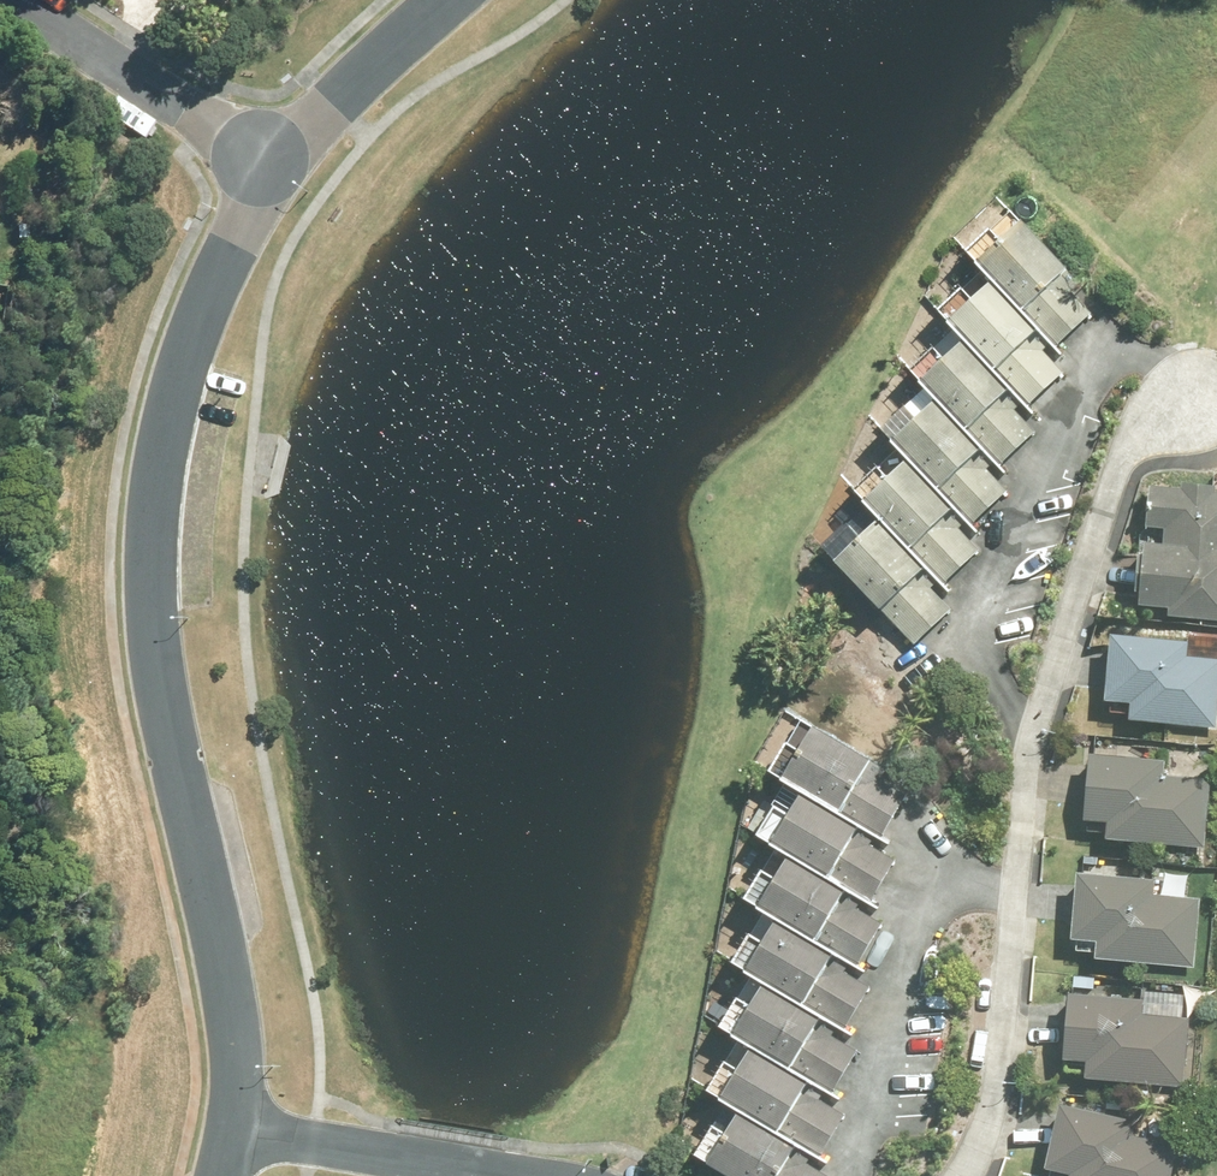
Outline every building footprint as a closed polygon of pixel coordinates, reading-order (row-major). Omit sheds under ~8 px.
[(1082,275),(1067,258),(1070,256),(1027,207),(980,247),(998,267),(1056,334),(1059,337),(1094,308),(1073,283),(1082,275)] [(998,267),(953,306),(971,327),(1028,393),(1032,396),(1066,366),(1046,343),(1056,334),(998,267)] [(971,327),(923,368),(939,386),(999,454),(1001,457),(1037,426),(1017,403),(1028,393),(971,327)] [(990,462),(999,454),(939,386),(894,425),(913,446),(971,513),(974,515),(1009,485),(990,462)] [(913,446),(867,485),(886,507),(943,573),(946,576),(982,545),(961,520),(971,513),(913,446)] [(1171,606),(1216,612),(1216,478),(1185,474),(1184,479),(1154,475),(1149,518),(1168,520),(1166,534),(1147,531),(1145,544),(1142,544),(1139,568),(1145,569),(1141,595),(1172,599),(1171,606)] [(886,507),(839,548),(918,638),(955,605),(933,581),(943,573),(886,507)] [(1107,690),(1136,695),(1134,712),(1216,724),(1216,715),(1216,653),(1191,649),(1193,635),(1116,625),(1107,690)] [(908,791),(864,763),(872,750),(817,716),(785,767),(805,780),(880,826),(885,829),(908,791)] [(1112,814),(1110,832),(1206,843),(1213,775),(1167,770),(1169,754),(1094,745),(1087,811),(1112,814)] [(872,839),(880,826),(805,780),(774,830),(795,843),(869,889),(876,893),(899,856),(872,839)] [(884,920),(860,905),(869,889),(795,843),(762,897),(781,908),(855,954),(861,958),(884,920)] [(1159,874),(1083,864),(1075,929),(1103,932),(1101,951),(1196,962),(1205,893),(1158,887),(1159,874)] [(781,908),(748,960),(767,971),(843,1018),(851,1023),(874,985),(847,968),(855,954),(781,908)] [(1090,972),(1074,970),(1073,980),(1088,983),(1090,972)] [(767,971),(735,1023),(756,1036),(830,1082),(836,1086),(860,1048),(835,1032),(843,1018),(767,971)] [(1091,1053),(1089,1069),(1186,1081),(1193,1014),(1145,1008),(1147,993),(1073,983),(1065,1050),(1091,1053)] [(822,1094),(830,1082),(756,1036),(723,1088),(745,1101),(817,1147),(824,1150),(849,1112),(822,1094)] [(1069,1175),(1172,1175),(1181,1140),(1134,1130),(1137,1114),(1063,1097),(1054,1135),(1050,1134),(1043,1160),(1071,1167),(1069,1175)] [(817,1147),(745,1101),(711,1155),(744,1175),(836,1175),(837,1175),(810,1158),(817,1147)]
